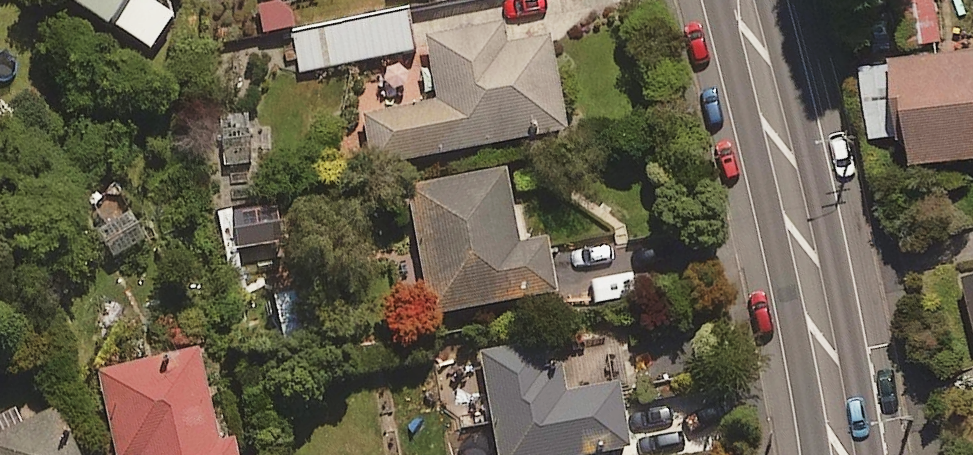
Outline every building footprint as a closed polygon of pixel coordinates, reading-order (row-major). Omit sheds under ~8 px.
[(141,0),(64,0),(114,37),(141,0)] [(114,37),(150,62),(179,22),(149,0),(141,0),(114,37)] [(416,55),(409,15),(296,35),(302,74),(416,55)] [(509,51),(506,31),(429,43),(440,110),(368,122),(376,170),(569,140),(554,44),(509,51)] [(897,69),(910,174),(972,166),(972,59),(897,69)] [(251,119),(221,121),(223,169),(253,167),(251,119)] [(522,256),(509,178),(415,193),(436,324),(701,281),(699,266),(683,269),(677,231),(522,256)] [(134,202),(90,224),(111,268),(155,247),(134,202)] [(312,343),(304,296),(277,301),(286,347),(312,343)] [(547,350),(487,359),(494,402),(471,405),(474,426),(496,423),(501,454),(632,454),(623,394),(555,404),(547,350)] [(202,356),(101,376),(117,454),(240,454),(238,446),(220,450),(202,356)] [(59,416),(0,443),(0,454),(77,454),(59,416)]
